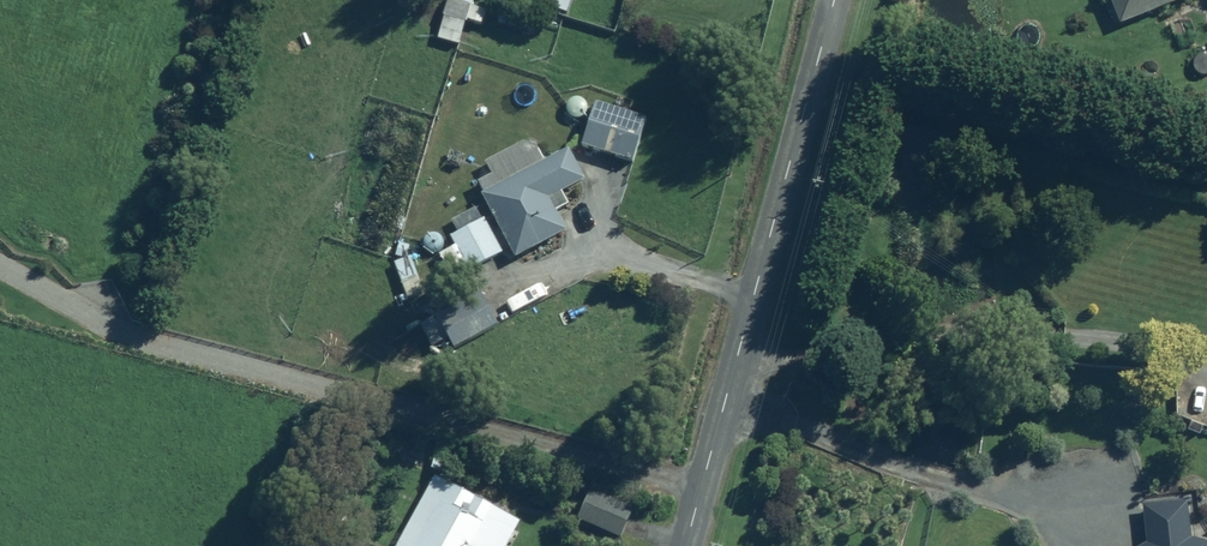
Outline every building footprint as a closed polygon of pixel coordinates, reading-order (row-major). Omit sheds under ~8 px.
[(435,18),(460,25),(467,0),(440,0),(435,18)] [(523,2),(560,12),(563,0),(524,0),(523,2)] [(1114,27),(1186,0),(1104,0),(1114,27)] [(638,119),(587,103),(571,150),(623,167),(638,119)] [(471,175),(479,190),(472,194),(483,212),(441,237),(462,273),(500,251),(509,267),(562,236),(548,213),(559,206),(553,196),(577,181),(556,145),(535,158),(526,143),(471,175)] [(467,294),(411,328),(425,351),(439,342),(445,353),(488,327),(467,294)] [(409,545),(505,545),(508,542),(503,539),(514,521),(448,482),(409,545)] [(589,487),(574,514),(615,538),(630,511),(589,487)] [(1138,545),(1206,545),(1184,540),(1182,503),(1139,507),(1142,544),(1138,545)]
